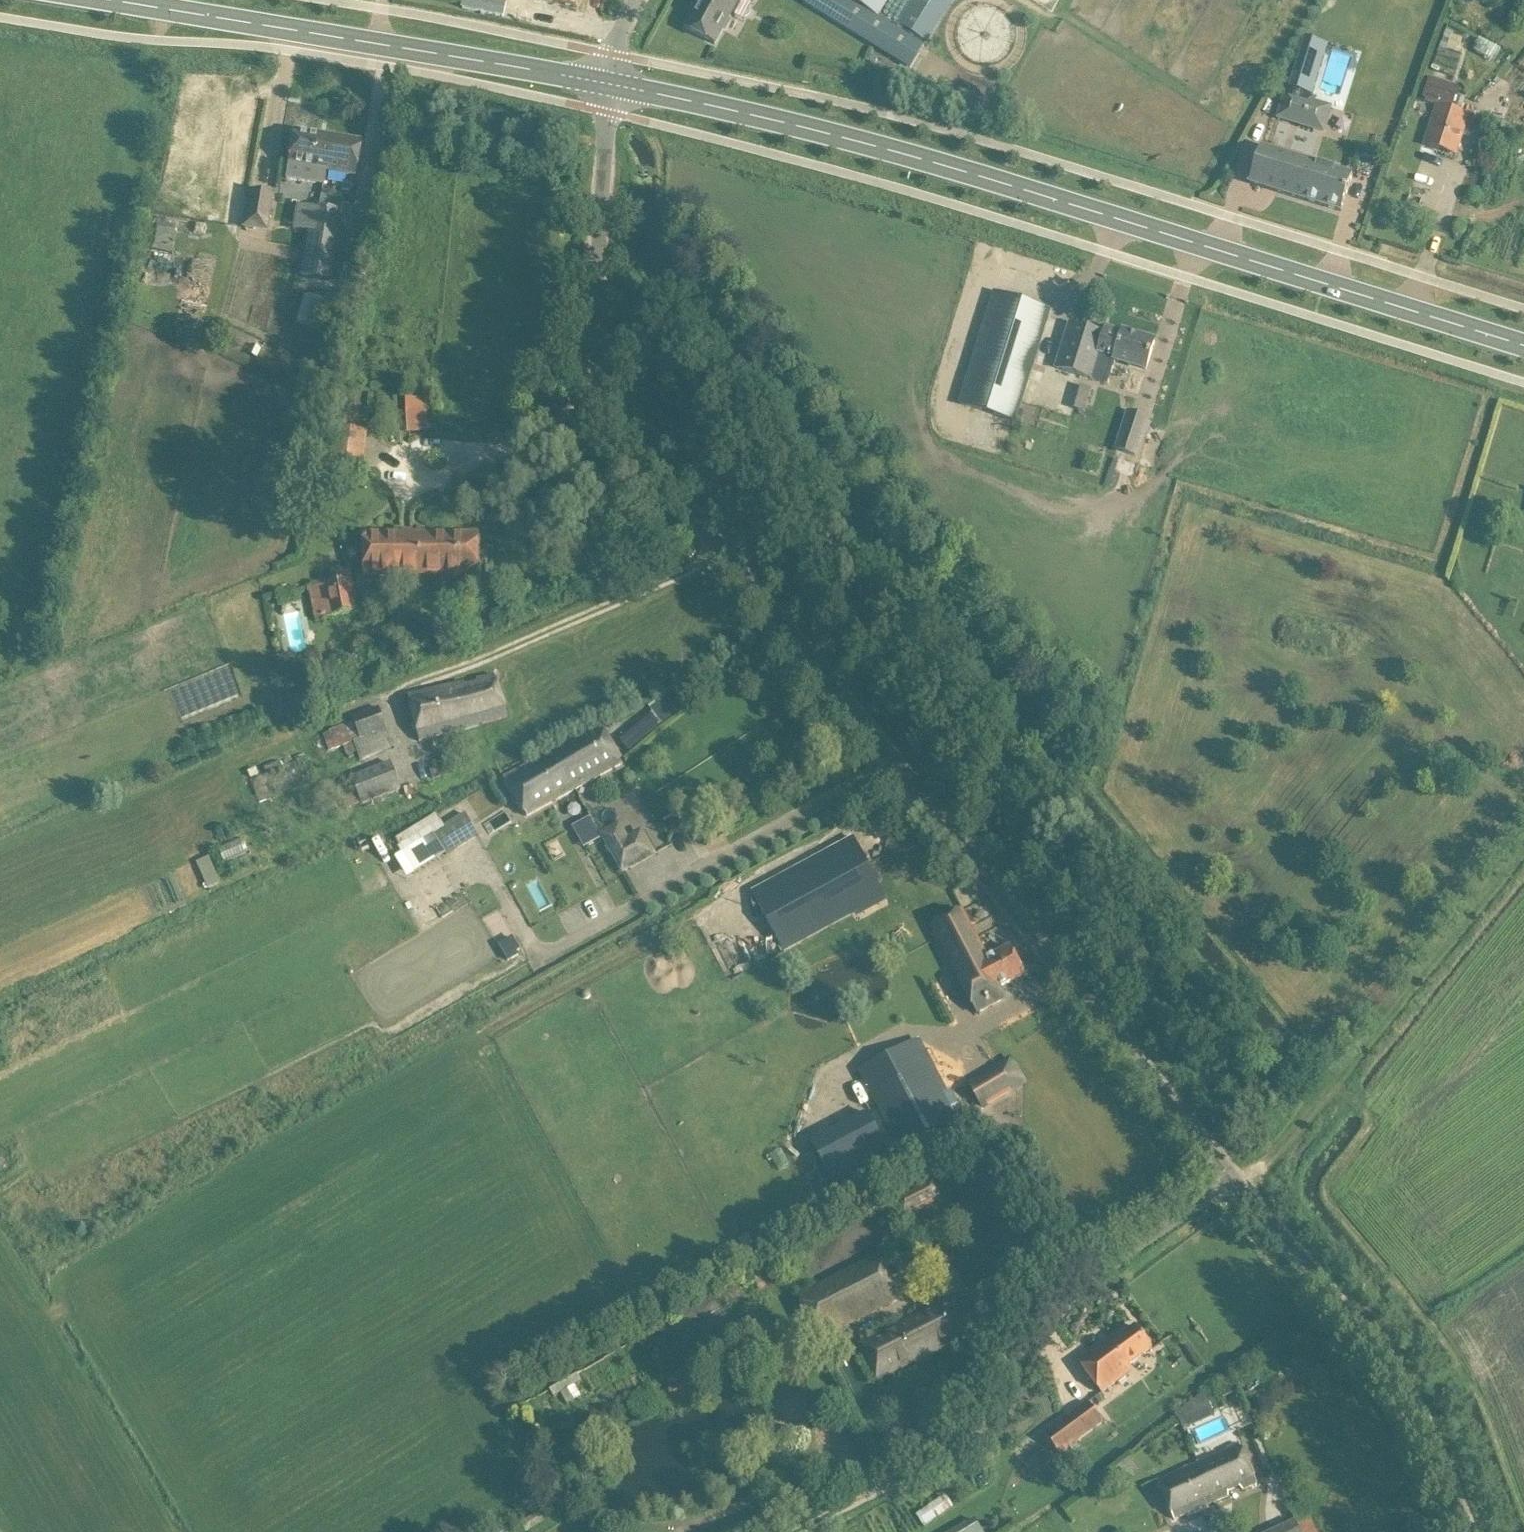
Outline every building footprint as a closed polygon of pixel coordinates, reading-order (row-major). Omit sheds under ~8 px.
[(578,9),(580,0),(544,0),(578,9)] [(685,28),(715,45),(739,0),(700,0),(685,28)] [(804,2),(911,68),(926,43),(954,0),(915,0),(899,25),(898,28),(879,15),(878,16),(852,0),(805,0),(804,2)] [(878,16),(879,15),(889,0),(852,0),(878,16)] [(1497,61),(1503,49),(1481,38),(1475,50),(1497,61)] [(1311,97),(1327,47),(1304,40),(1289,90),(1295,92),(1311,97)] [(1454,112),(1458,96),(1460,91),(1451,88),(1428,81),(1421,101),(1438,107),(1445,109),(1454,112)] [(1284,97),(1277,119),(1318,132),(1325,110),(1309,105),(1284,97)] [(1455,154),(1467,117),(1468,116),(1445,109),(1438,107),(1426,145),(1455,154)] [(287,166),(285,178),(323,185),(326,172),(354,177),(360,142),(293,131),(287,166)] [(1341,212),(1353,176),(1261,148),(1250,183),(1341,212)] [(249,191),(242,227),(266,231),(272,195),(249,191)] [(311,206),(302,278),(328,282),(340,211),(311,206)] [(154,249),(177,250),(179,220),(156,219),(154,249)] [(305,293),(298,321),(319,326),(325,298),(305,293)] [(1016,422),(1016,420),(1051,310),(995,293),(960,404),(1016,422)] [(1123,333),(1123,335),(1106,330),(1104,335),(1071,325),(1058,369),(1108,385),(1116,360),(1146,370),(1155,343),(1123,333)] [(427,395),(406,396),(408,433),(428,432),(427,395)] [(1136,456),(1148,419),(1148,418),(1129,412),(1117,450),(1136,456)] [(357,474),(363,432),(335,428),(328,470),(357,474)] [(478,535),(365,536),(365,576),(478,576),(478,535)] [(342,582),(324,585),(330,616),(358,610),(350,571),(341,573),(342,582)] [(465,683),(408,696),(418,738),(507,718),(497,676),(477,680),(478,684),(466,687),(465,683)] [(662,691),(617,733),(632,749),(677,708),(662,691)] [(396,748),(382,707),(353,718),(355,722),(329,731),(330,733),(324,736),(329,751),(336,749),(336,750),(344,747),(350,762),(360,758),(361,761),(396,748)] [(567,773),(576,790),(623,764),(603,728),(561,750),(572,770),(567,773)] [(527,816),(576,790),(567,773),(572,770),(561,750),(507,780),(527,816)] [(308,755),(265,771),(273,792),(316,776),(308,755)] [(350,779),(357,794),(343,800),(348,811),(401,789),(390,762),(350,779)] [(466,815),(435,834),(447,855),(458,848),(453,840),(474,827),(466,815)] [(602,834),(624,871),(656,855),(642,831),(628,838),(619,825),(602,834)] [(854,838),(753,893),(784,951),(805,940),(885,896),(854,838)] [(222,858),(247,853),(244,840),(219,845),(222,858)] [(211,855),(197,860),(206,888),(220,883),(211,855)] [(514,937),(498,945),(476,903),(384,952),(394,971),(409,964),(426,997),(520,947),(514,937)] [(988,960),(982,947),(978,939),(976,939),(970,928),(971,927),(963,911),(932,926),(977,1013),(1003,1000),(997,990),(1025,975),(1011,948),(988,960)] [(907,1151),(960,1122),(917,1042),(864,1071),(907,1151)] [(970,1084),(983,1107),(1011,1091),(998,1068),(970,1084)] [(886,1162),(863,1115),(813,1140),(836,1186),(886,1162)] [(964,1170),(980,1175),(986,1157),(970,1152),(964,1170)] [(930,1181),(898,1198),(908,1219),(941,1201),(930,1181)] [(899,1298),(880,1259),(800,1298),(820,1337),(899,1298)] [(970,1332),(953,1298),(861,1345),(878,1379),(888,1373),(888,1374),(970,1332)] [(1079,1362),(1102,1394),(1132,1372),(1128,1367),(1153,1349),(1137,1327),(1112,1345),(1108,1340),(1079,1362)] [(559,1387),(569,1403),(584,1393),(574,1377),(559,1387)] [(1060,1455),(1104,1422),(1089,1403),(1046,1435),(1060,1455)] [(1199,1462),(1216,1502),(1229,1497),(1227,1489),(1238,1485),(1243,1490),(1257,1484),(1240,1444),(1199,1462)] [(1174,1520),(1216,1502),(1199,1462),(1158,1480),(1174,1520)] [(948,1495),(917,1512),(925,1526),(956,1508),(948,1495)] [(954,1531),(981,1531),(974,1520),(954,1531)]
